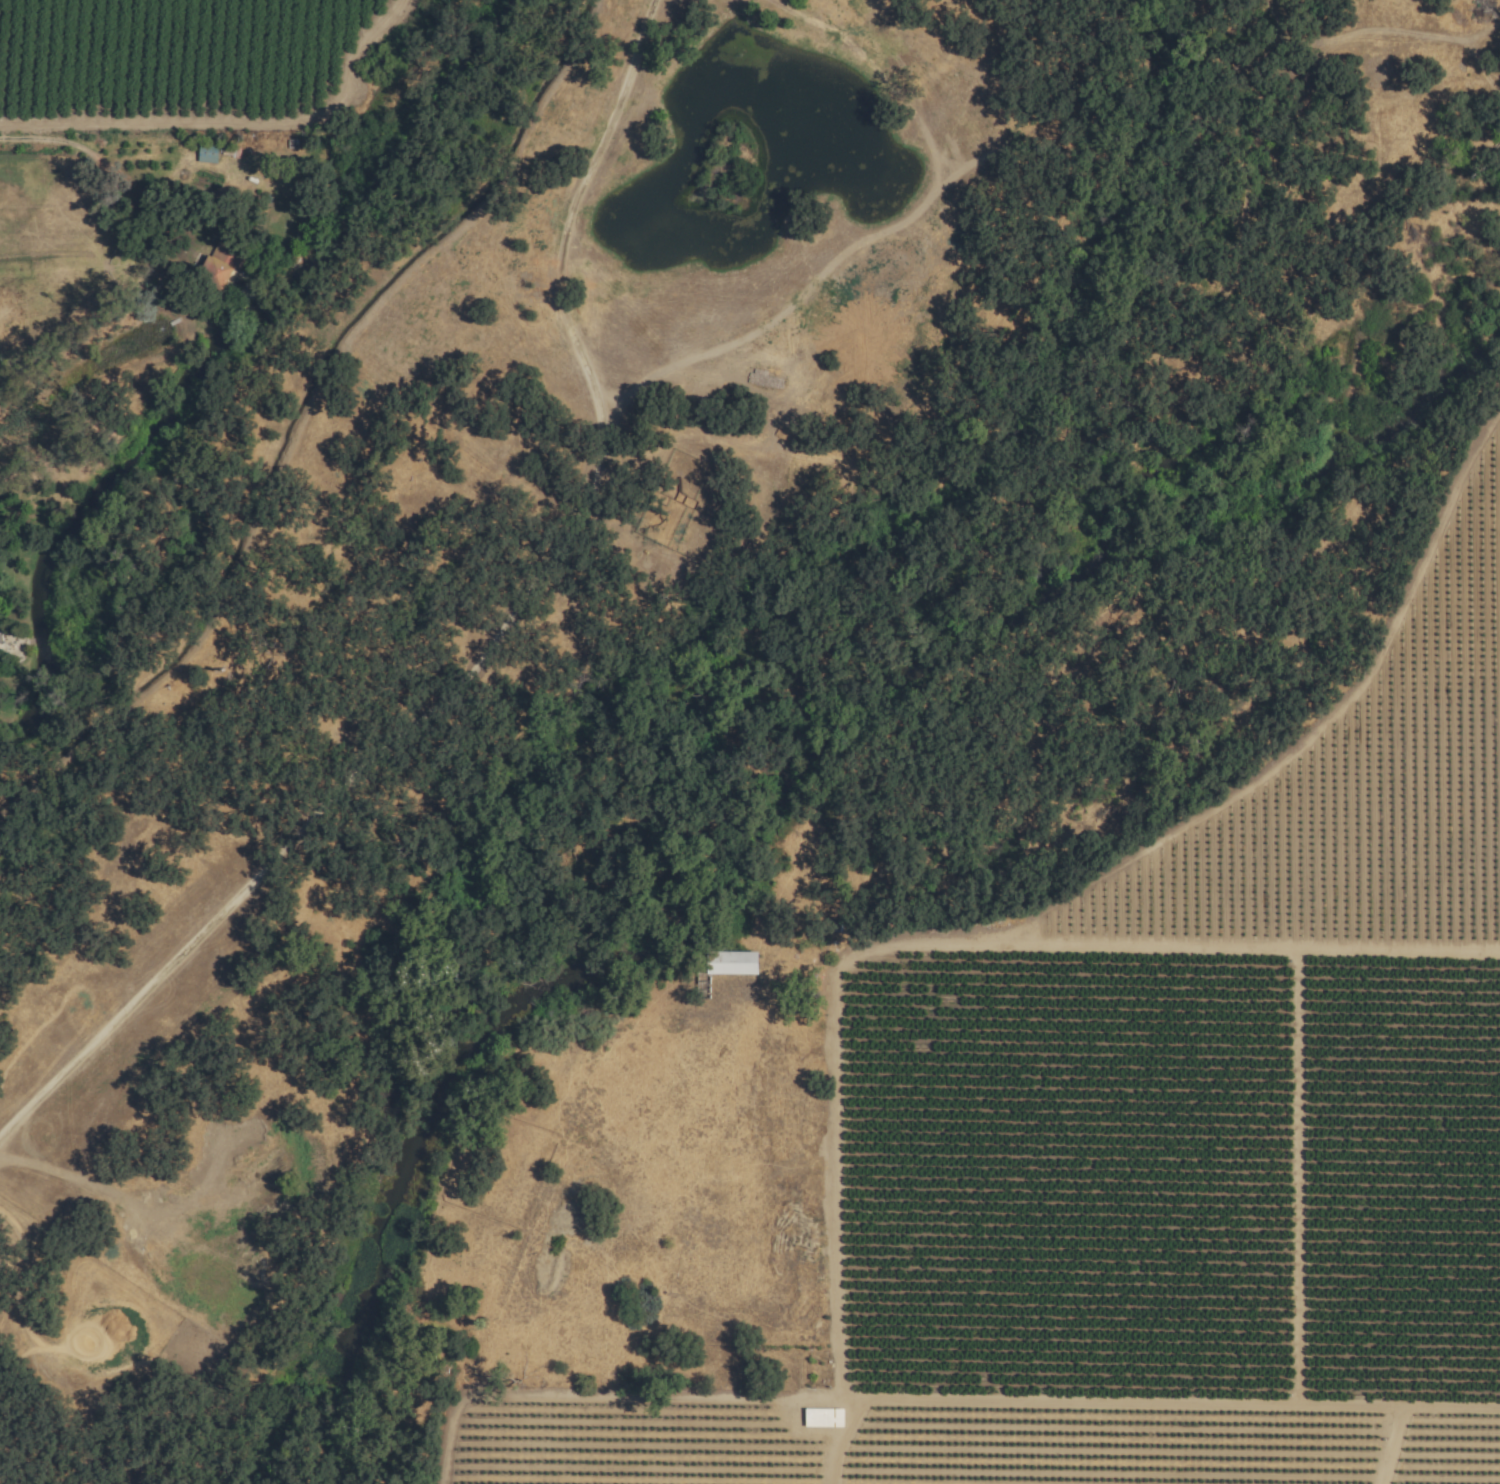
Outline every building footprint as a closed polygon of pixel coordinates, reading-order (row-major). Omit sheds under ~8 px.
[(216,163),(217,145),(197,144),(197,162),(216,163)] [(756,952),(705,953),(705,976),(756,975),(756,952)] [(842,1408),(804,1408),(804,1427),(842,1427),(842,1408)]
